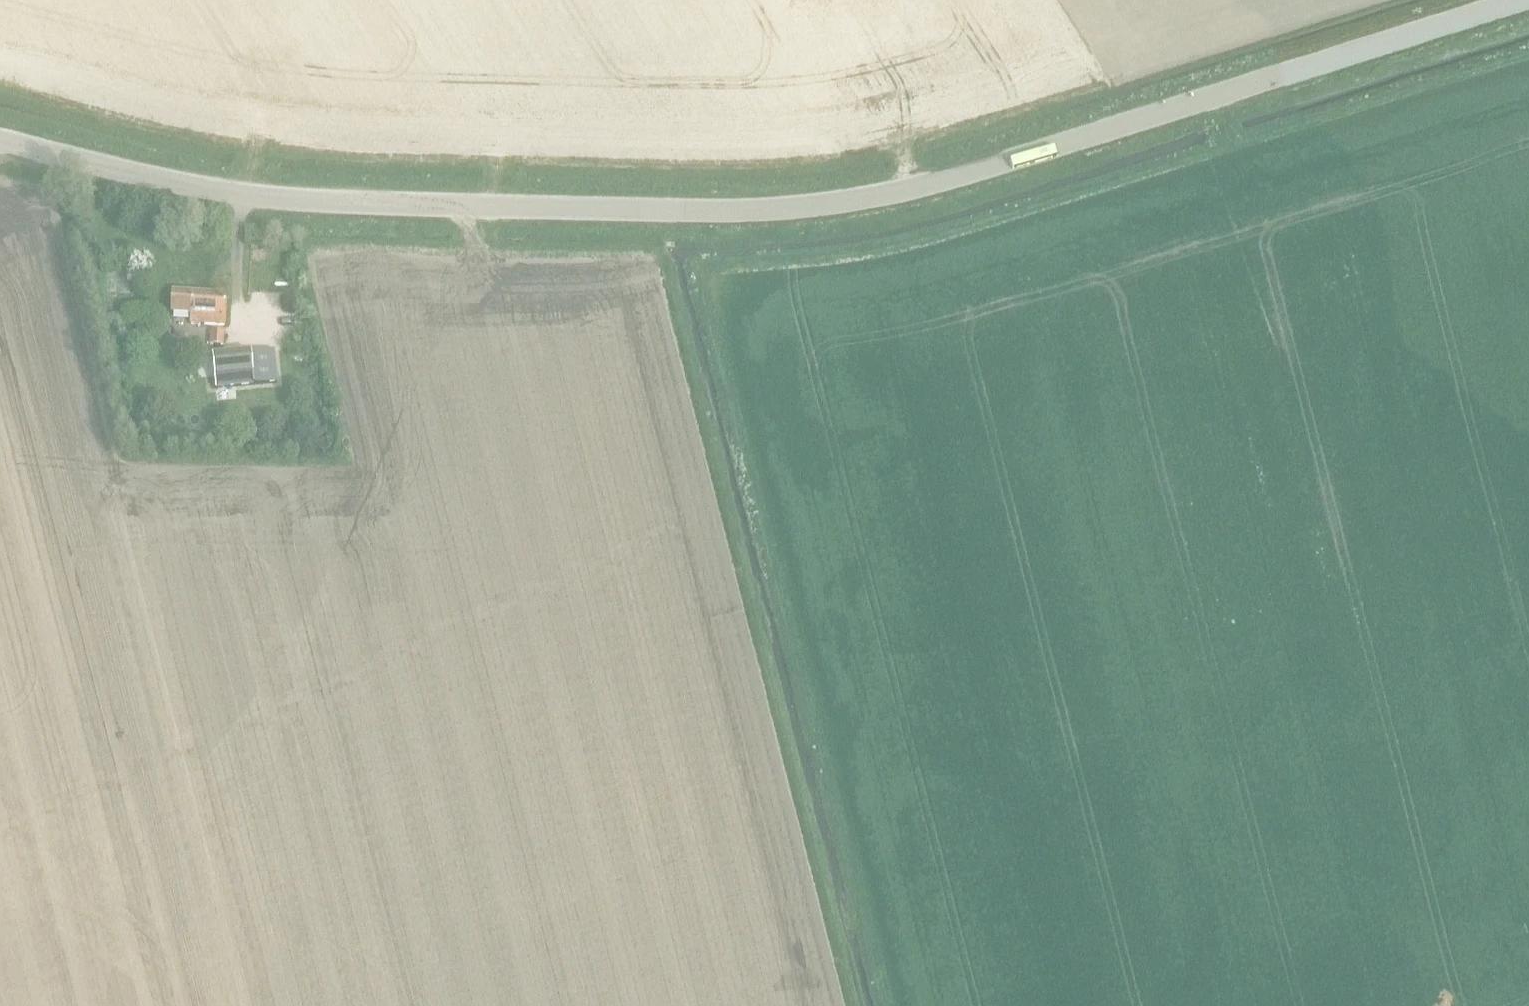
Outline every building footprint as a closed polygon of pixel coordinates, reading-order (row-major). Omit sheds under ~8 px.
[(187,321),(224,324),(226,295),(170,292),(168,313),(187,314),(187,321)] [(207,341),(223,342),(223,333),(207,332),(207,341)] [(211,356),(214,387),(276,381),(273,350),(211,356)]
